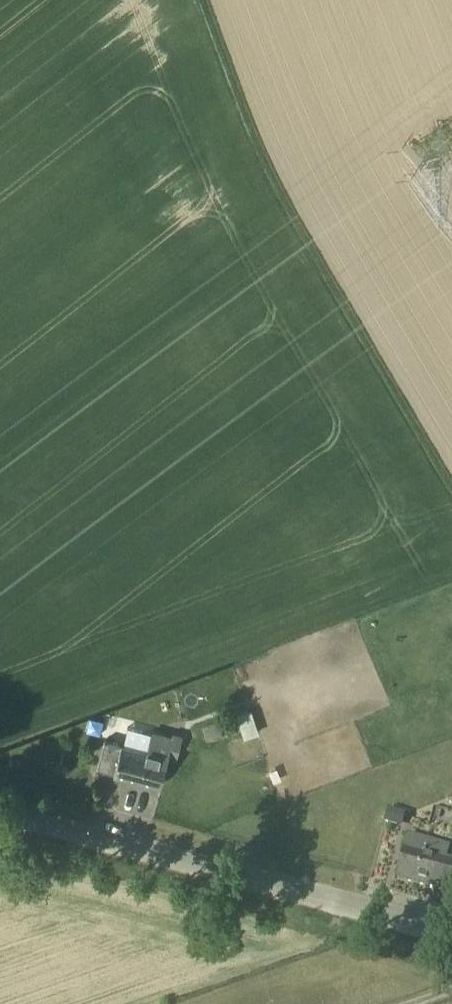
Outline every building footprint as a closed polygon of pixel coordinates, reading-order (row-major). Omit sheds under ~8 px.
[(240,735),(253,732),(247,710),(234,713),(240,735)] [(114,772),(161,785),(169,755),(177,757),(183,736),(173,733),(173,736),(152,730),(149,739),(137,736),(134,747),(122,743),(122,744),(105,739),(97,767),(114,772)] [(451,876),(451,866),(446,864),(450,845),(409,834),(397,878),(448,892),(451,876)]
